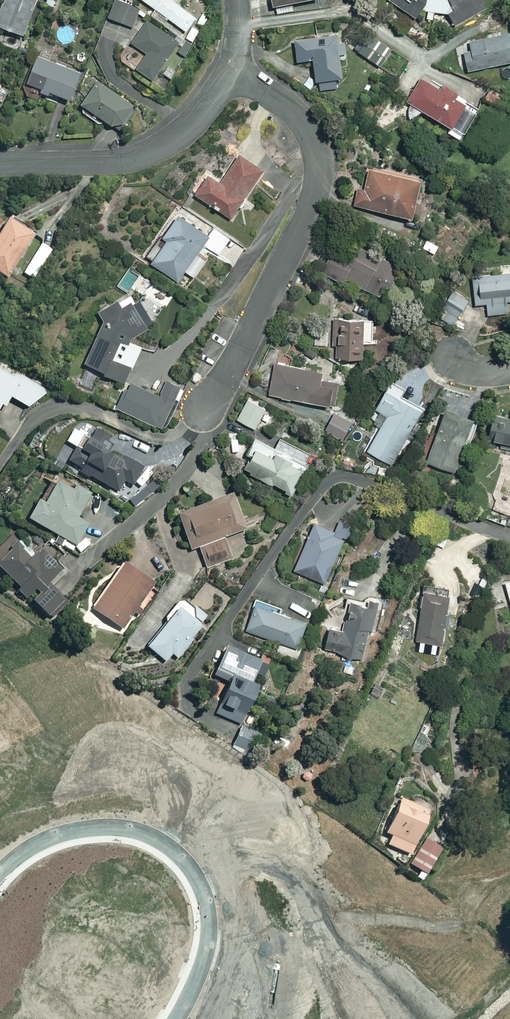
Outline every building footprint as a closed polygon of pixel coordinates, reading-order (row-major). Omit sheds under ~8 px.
[(0,13),(0,24),(23,33),(36,0),(5,0),(0,13)] [(124,0),(114,0),(107,15),(131,26),(140,7),(124,0)] [(189,32),(198,19),(178,4),(181,0),(144,0),(189,32)] [(424,0),(390,0),(417,19),(421,10),(424,0)] [(421,10),(427,11),(426,19),(433,20),(434,12),(448,14),(453,8),(450,0),(424,0),(421,10)] [(448,14),(454,24),(485,6),(482,0),(450,0),(453,8),(448,14)] [(178,41),(148,20),(132,43),(147,53),(136,68),(152,79),(178,41)] [(469,40),(471,52),(463,54),(468,71),(509,60),(509,30),(469,40)] [(343,32),(294,37),(296,61),(312,59),(316,90),(337,88),(336,78),(341,77),(338,53),(346,52),(343,32)] [(392,41),(381,34),(368,58),(379,64),(392,41)] [(79,71),(37,57),(28,83),(41,87),(39,92),(56,97),(57,94),(69,98),(79,71)] [(440,88),(420,77),(407,102),(464,133),(476,110),(453,97),(456,92),(442,84),(440,88)] [(134,106),(97,81),(78,109),(97,122),(101,116),(119,129),(134,106)] [(498,90),(488,86),(483,96),(493,101),(498,90)] [(262,168),(239,154),(221,182),(208,174),(195,194),(231,217),(262,168)] [(420,178),(369,166),(364,188),(358,186),(354,204),(411,217),(420,178)] [(203,244),(209,235),(179,214),(163,236),(167,239),(151,262),(178,280),(194,256),(203,244)] [(7,217),(0,229),(0,272),(7,277),(34,234),(7,217)] [(209,235),(203,244),(218,254),(230,238),(214,227),(209,235)] [(399,263),(338,236),(323,270),(354,284),(355,283),(384,296),(399,263)] [(439,245),(426,239),(422,247),(435,253),(439,245)] [(53,250),(42,243),(23,273),(34,280),(53,250)] [(501,266),(501,273),(472,276),(475,304),(486,303),(487,314),(508,312),(507,300),(509,300),(509,265),(501,266)] [(468,298),(448,290),(437,317),(457,326),(468,298)] [(84,362),(125,379),(148,333),(144,318),(149,316),(145,298),(122,304),(121,301),(99,306),(103,319),(84,362)] [(373,318),(332,318),(332,341),(336,341),(336,357),(362,356),(362,342),(373,342),(373,318)] [(321,370),(274,362),(269,394),(332,404),(336,382),(319,379),(321,370)] [(0,405),(4,407),(10,397),(29,407),(50,390),(2,364),(0,367),(0,405)] [(99,378),(85,371),(79,384),(92,390),(99,378)] [(179,385),(166,379),(159,395),(128,382),(117,408),(161,426),(179,385)] [(405,389),(389,381),(375,408),(387,414),(368,452),(392,464),(421,407),(401,397),(405,389)] [(265,408),(247,399),(237,419),(255,428),(265,408)] [(472,418),(445,409),(427,462),(454,471),(472,418)] [(350,422),(335,413),(324,430),(340,440),(350,422)] [(492,413),(488,438),(501,440),(499,447),(509,449),(509,416),(492,413)] [(111,437),(78,420),(60,455),(81,467),(79,470),(118,491),(124,480),(133,485),(144,465),(124,455),(122,459),(104,450),(111,437)] [(276,446),(254,437),(240,468),(292,491),(309,453),(279,440),(276,446)] [(73,488),(54,477),(41,500),(38,499),(28,517),(76,545),(88,524),(77,518),(90,494),(75,485),(73,488)] [(245,528),(231,492),(176,513),(190,549),(198,546),(207,569),(232,559),(223,537),(245,528)] [(344,534),(314,522),(295,570),(324,582),(344,534)] [(15,534),(0,548),(0,567),(18,586),(16,588),(27,599),(29,597),(49,616),(66,600),(49,583),(63,569),(42,547),(34,554),(15,534)] [(152,582),(124,562),(92,608),(121,628),(152,582)] [(447,593),(422,590),(416,641),(440,644),(447,593)] [(164,617),(167,620),(147,647),(166,661),(172,653),(178,657),(208,617),(180,596),(164,617)] [(376,603),(350,597),(342,630),(329,627),(324,648),(361,657),(368,629),(370,629),(376,603)] [(281,608),(256,600),(246,630),(298,647),(306,621),(280,612),(281,608)] [(240,656),(223,649),(213,674),(228,680),(215,713),(239,723),(255,683),(250,681),(259,658),(242,651),(240,656)] [(259,733),(240,727),(234,745),(253,751),(259,733)] [(428,809),(400,797),(385,831),(392,834),(388,844),(409,853),(428,809)] [(440,849),(425,840),(410,863),(421,870),(417,877),(422,879),(440,849)]
